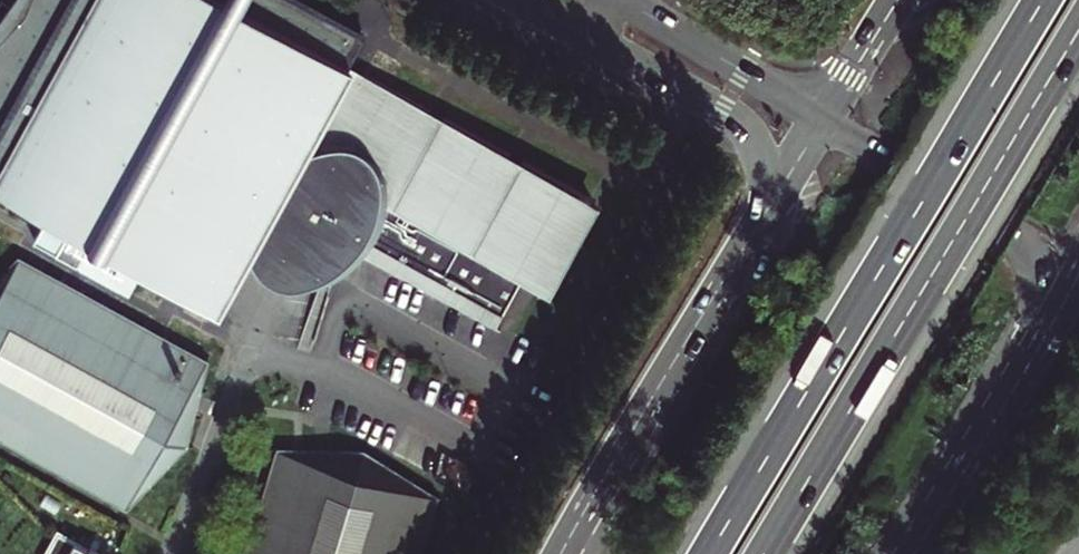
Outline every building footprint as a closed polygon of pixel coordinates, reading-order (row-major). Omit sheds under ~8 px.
[(226,0),(98,0),(13,154),(22,159),(16,169),(15,168),(0,195),(0,196),(205,308),(231,234),(338,242),(361,255),(487,324),(492,314),(497,317),(519,277),(514,274),(520,264),(547,279),(591,200),(524,164),(519,174),(506,167),(511,157),(444,120),(439,130),(426,123),(431,113),(380,85),(341,64),(344,60),(330,47),(324,54),(312,47),(226,0)] [(324,54),(330,47),(344,60),(341,64),(380,85),(389,59),(319,35),(312,47),(324,54)] [(205,308),(218,315),(246,265),(253,279),(261,287),(272,291),(286,293),(301,292),(315,286),(328,279),(343,271),(361,255),(338,242),(231,234),(205,308)] [(18,264),(0,283),(0,437),(77,479),(126,505),(183,445),(195,397),(203,364),(151,336),(64,289),(18,264)] [(438,503),(370,459),(323,457),(287,455),(281,475),(256,553),(422,553),(431,526),(438,503)] [(44,553),(82,553),(70,547),(72,543),(56,534),(44,553)]
